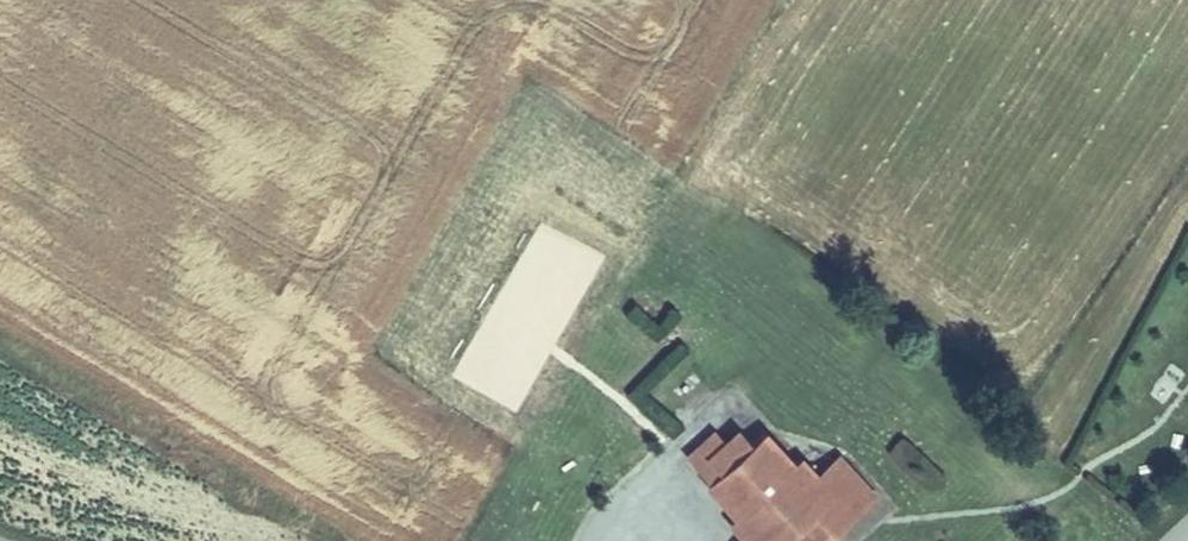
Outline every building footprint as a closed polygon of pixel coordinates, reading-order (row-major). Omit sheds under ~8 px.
[(832,535),(873,499),(837,458),(816,473),(801,457),(793,462),(777,443),(769,449),(757,434),(753,438),(743,425),(730,435),(715,447),(706,438),(686,456),(737,514),(730,522),(743,538),(740,540),(805,540),(823,524),(832,535)] [(721,425),(706,438),(715,447),(730,435),(721,425)] [(769,449),(777,443),(765,429),(757,434),(769,449)] [(832,535),(823,524),(805,540),(825,540),(832,535)]
